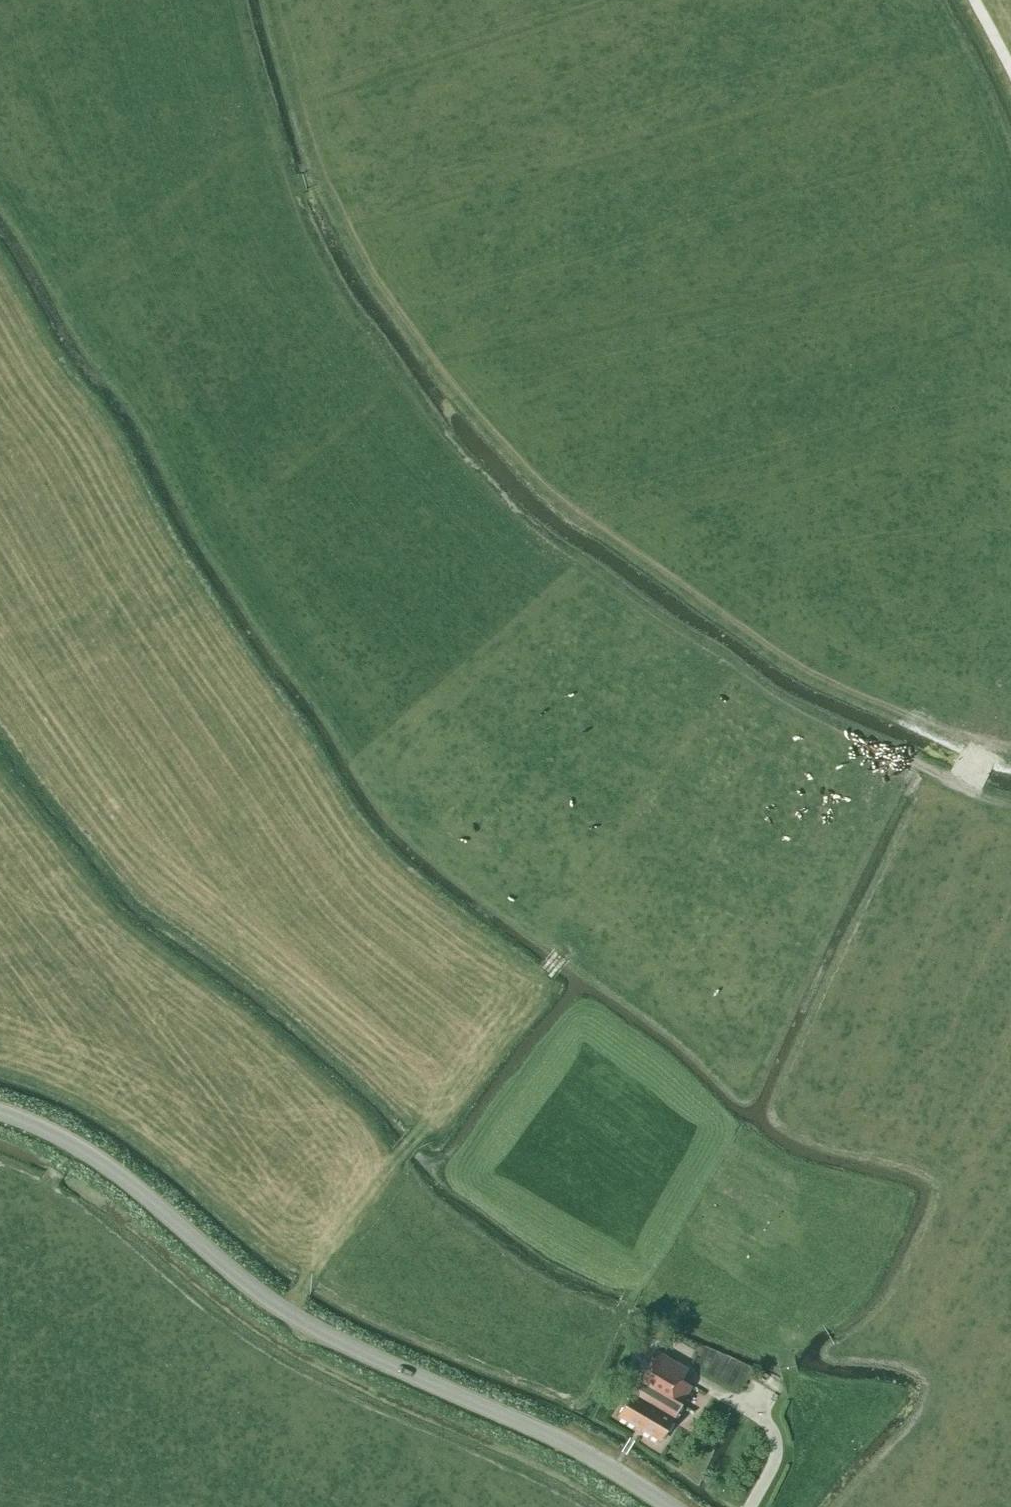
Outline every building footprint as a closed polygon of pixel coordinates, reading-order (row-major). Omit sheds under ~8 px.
[(641,1328),(660,1340),(664,1334),(645,1321),(641,1328)] [(682,1381),(688,1370),(656,1351),(618,1416),(660,1441),(692,1386),(682,1381)]
